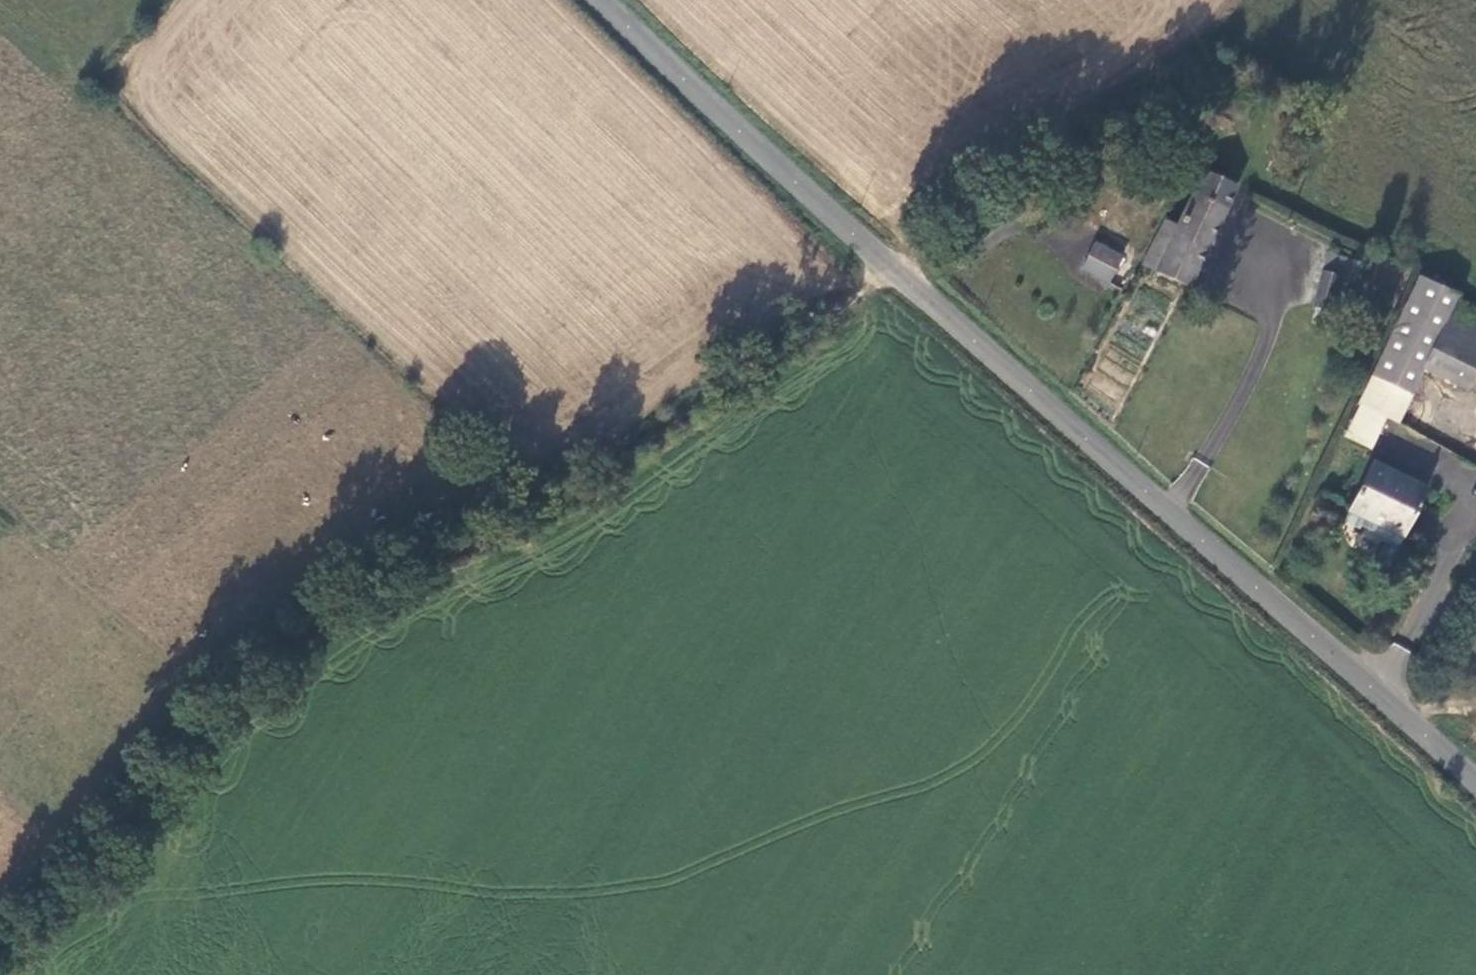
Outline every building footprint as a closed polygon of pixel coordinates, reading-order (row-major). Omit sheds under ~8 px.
[(1177,225),(1164,218),(1141,265),(1190,289),(1196,277),(1239,188),(1204,168),(1194,189),(1177,225)] [(1124,255),(1095,242),(1081,270),(1110,284),(1124,255)] [(1328,251),(1314,308),(1331,312),(1340,281),(1356,285),(1361,266),(1350,262),(1352,257),(1328,251)] [(1207,284),(1196,277),(1190,289),(1203,294),(1207,284)] [(1420,279),(1358,403),(1344,436),(1371,451),(1388,421),(1401,425),(1425,369),(1469,391),(1475,377),(1475,313),(1456,303),(1457,300),(1420,279)] [(1145,296),(1142,293),(1136,292),(1132,295),(1130,299),(1131,304),(1135,307),(1140,308),(1145,305),(1146,301),(1145,296)] [(1430,487),(1372,460),(1343,519),(1363,530),(1368,521),(1403,539),(1430,487)] [(1403,539),(1368,521),(1363,530),(1398,548),(1403,539)]
